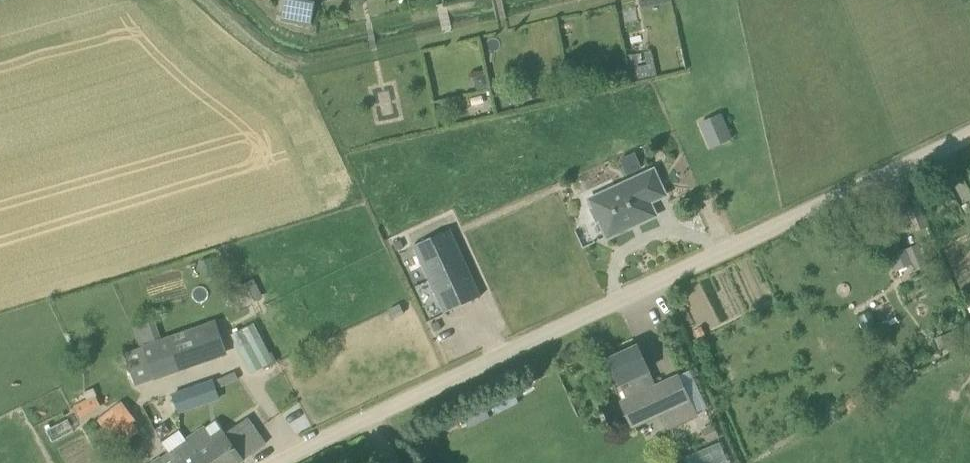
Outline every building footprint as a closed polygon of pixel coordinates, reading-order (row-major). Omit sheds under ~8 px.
[(312,23),(316,1),(309,0),(285,0),(282,18),(312,23)] [(726,124),(705,134),(712,149),(734,140),(726,124)] [(626,173),(643,169),(639,151),(621,155),(626,173)] [(665,195),(653,169),(588,198),(597,222),(600,221),(608,237),(655,215),(649,202),(665,195)] [(481,296),(450,229),(414,246),(445,313),(481,296)] [(916,271),(927,266),(918,244),(891,255),(898,271),(913,264),(916,271)] [(218,276),(211,258),(200,262),(207,281),(218,276)] [(204,322),(157,340),(141,346),(141,347),(125,353),(136,384),(156,377),(157,379),(227,352),(219,330),(215,318),(204,322)] [(274,362),(261,336),(239,347),(252,373),(274,362)] [(657,386),(638,346),(609,359),(621,384),(628,400),(651,390),(662,413),(691,400),(680,376),(657,386)] [(173,394),(179,412),(219,398),(213,381),(173,394)] [(845,400),(850,411),(867,402),(862,391),(845,400)] [(74,407),(80,418),(100,408),(94,396),(74,407)] [(99,424),(111,439),(135,420),(122,405),(99,424)] [(240,422),(214,441),(204,427),(153,462),(239,462),(244,460),(266,444),(247,418),(240,422)] [(713,425),(701,430),(708,443),(719,438),(713,425)] [(721,440),(687,455),(691,462),(731,462),(721,440)]
